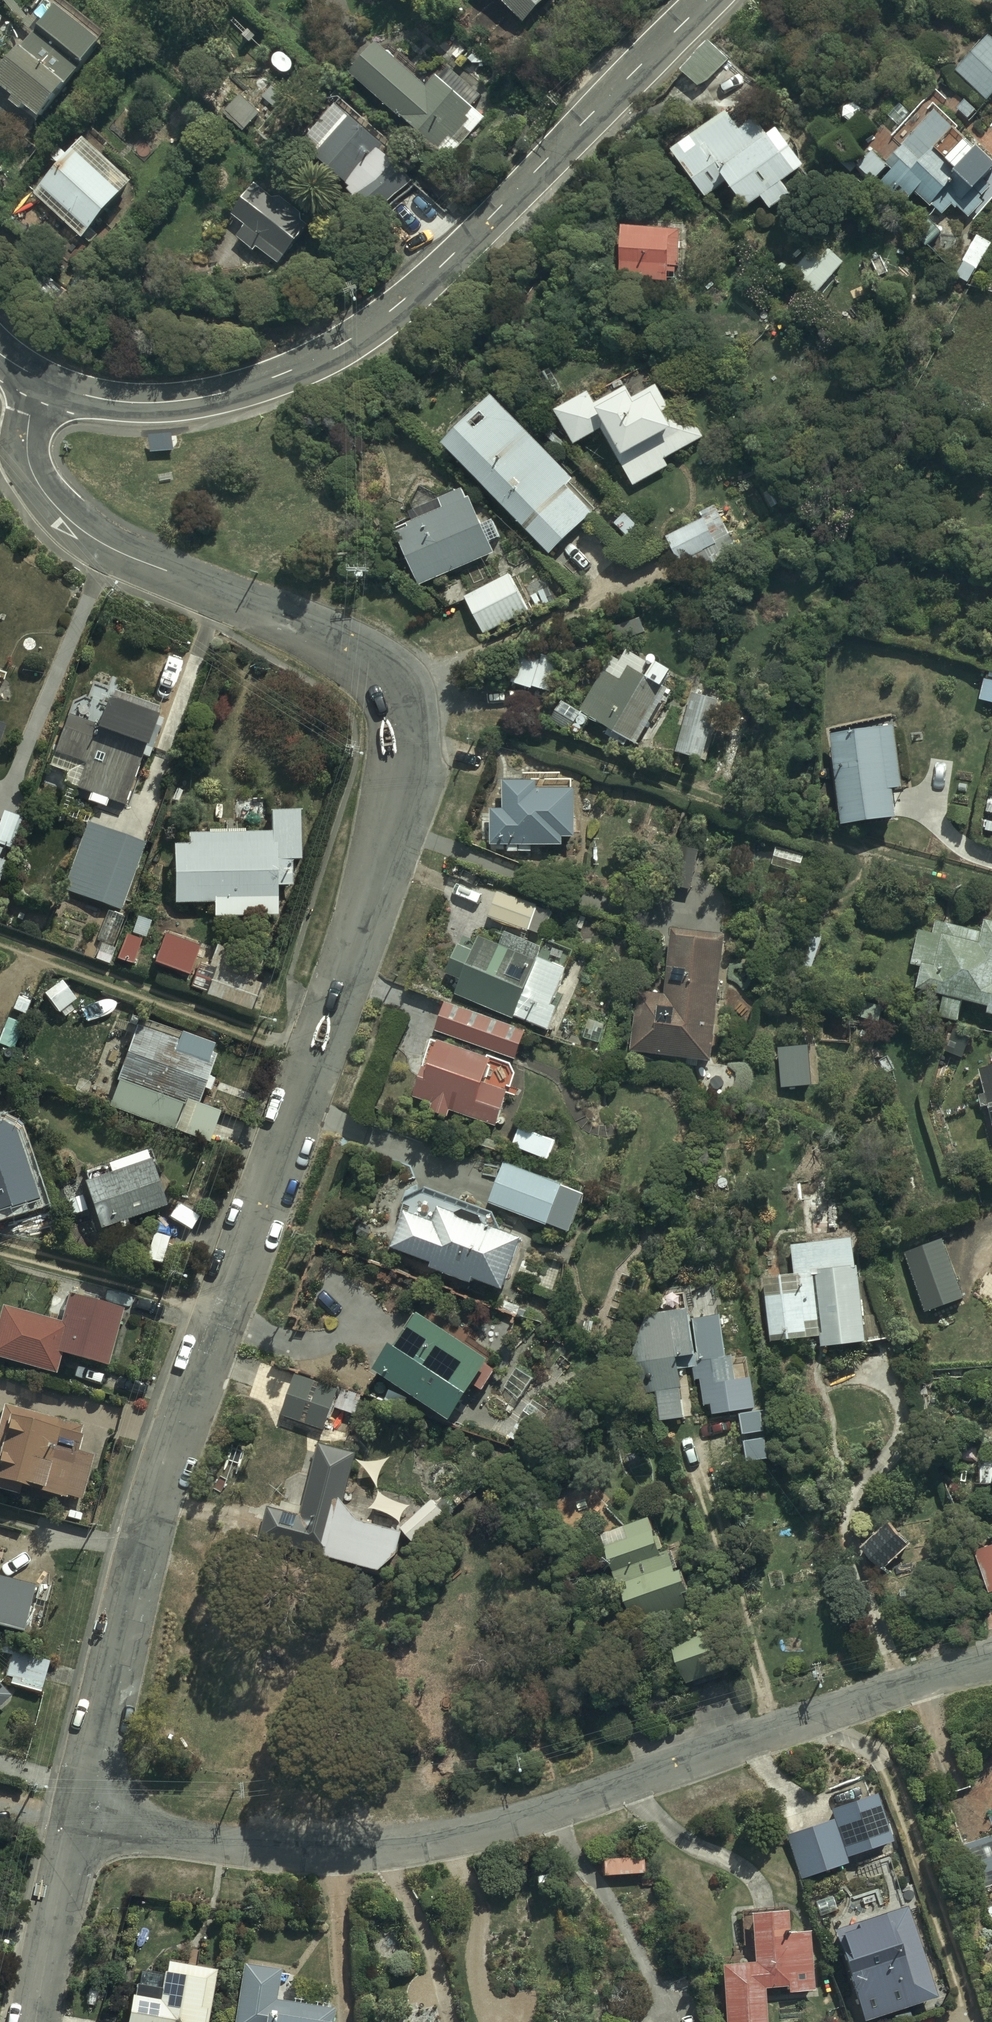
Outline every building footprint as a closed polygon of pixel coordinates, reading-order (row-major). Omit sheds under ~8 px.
[(0,89),(0,117),(41,153),(52,141),(45,135),(74,102),(68,97),(106,53),(101,49),(108,41),(61,0),(43,0),(29,16),(17,5),(20,1),(22,3),(24,0),(1,0),(45,38),(0,89)] [(566,0),(504,0),(535,31),(566,0)] [(954,70),(986,100),(991,94),(991,37),(989,34),(954,70)] [(711,43),(683,71),(700,88),(728,60),(711,43)] [(451,69),(442,80),(439,78),(430,89),(378,46),(352,78),(414,129),(409,135),(434,155),(440,147),(451,156),(485,114),(471,102),(479,92),(451,69)] [(851,158),(857,164),(855,166),(870,182),(886,167),(889,170),(880,178),(903,202),(913,193),(927,208),(930,206),(940,217),(950,208),(953,212),(955,210),(966,222),(991,197),(991,166),(991,165),(991,150),(980,137),(974,142),(966,133),(964,135),(939,109),(946,103),(934,90),(891,137),(883,129),(851,158)] [(241,100),(225,116),(244,135),(260,119),(241,100)] [(386,147),(339,105),(298,151),(309,161),(306,164),(345,199),(362,180),(358,177),(386,147)] [(729,107),(670,143),(706,201),(733,184),(747,206),(762,196),(771,210),(793,197),(782,179),(808,163),(782,120),(767,129),(758,115),(740,126),(729,107)] [(136,180),(88,134),(37,183),(84,231),(136,180)] [(307,232),(257,193),(235,221),(247,230),(237,242),(257,257),(259,254),(278,269),(307,232)] [(912,227),(927,244),(943,229),(929,213),(912,227)] [(682,221),(624,220),(624,229),(615,229),(614,245),(621,245),(620,283),(669,284),(669,281),(676,281),(677,268),(681,268),(682,221)] [(978,231),(955,272),(971,280),(991,242),(991,239),(978,231)] [(793,265),(818,287),(846,257),(821,235),(793,265)] [(590,390),(555,409),(575,445),(602,431),(635,490),(670,471),(665,464),(706,442),(689,412),(675,419),(657,386),(636,398),(630,386),(597,404),(590,390)] [(494,397),(444,442),(550,558),(594,518),(568,490),(574,485),(494,397)] [(414,526),(401,531),(423,586),(499,556),(494,544),(504,540),(496,520),(485,524),(473,494),(469,496),(465,487),(443,496),(444,497),(415,509),(419,518),(412,521),(414,526)] [(712,514),(669,540),(692,578),(735,553),(712,514)] [(507,574),(462,597),(483,639),(529,616),(507,574)] [(562,703),(549,724),(569,736),(571,732),(578,736),(588,719),(632,746),(670,685),(665,682),(675,667),(658,657),(650,670),(642,665),(646,660),(630,650),(622,663),(615,659),(580,714),(562,703)] [(519,655),(511,684),(551,695),(560,661),(540,655),(539,661),(519,655)] [(984,679),(980,700),(991,703),(991,671),(990,671),(988,680),(984,679)] [(73,706),(51,766),(69,773),(64,785),(92,796),(90,801),(106,807),(109,799),(125,805),(163,702),(113,683),(109,693),(93,687),(87,703),(84,701),(73,706)] [(720,701),(693,694),(677,755),(705,762),(720,701)] [(899,728),(834,736),(846,825),(901,818),(897,789),(907,787),(899,728)] [(524,785),(505,785),(504,814),(491,814),(491,852),(564,853),(564,842),(576,842),(577,793),(574,793),(574,785),(562,785),(562,781),(524,781),(524,785)] [(190,845),(175,845),(175,908),(218,908),(218,915),(234,915),(234,924),(272,924),(272,907),(278,907),(278,890),(294,890),(294,865),(301,865),(301,811),(272,811),(272,834),(190,835),(190,845)] [(1,850),(11,853),(23,819),(2,812),(0,819),(0,854),(1,850)] [(144,843),(86,822),(60,893),(118,914),(144,843)] [(806,849),(778,842),(774,861),(801,868),(806,849)] [(554,1000),(572,952),(543,941),(553,914),(496,892),(486,919),(508,927),(503,941),(482,933),(477,949),(461,943),(449,974),(463,979),(457,994),(549,1029),(559,1002),(554,1000)] [(917,935),(910,971),(920,973),(916,994),(931,997),(928,1016),(958,1022),(962,1003),(987,1008),(986,1016),(991,1017),(991,920),(987,919),(984,935),(935,925),(932,938),(917,935)] [(710,1069),(728,939),(675,931),(665,1001),(635,997),(626,1057),(710,1069)] [(214,967),(204,995),(252,1012),(262,983),(254,980),(262,958),(216,942),(208,965),(214,967)] [(60,980),(42,993),(56,1014),(58,1013),(62,1019),(72,1012),(68,1005),(74,1000),(60,980)] [(430,1034),(411,1097),(430,1103),(428,1112),(450,1119),(452,1112),(499,1127),(517,1071),(517,1066),(513,1062),(493,1056),(495,1051),(518,1058),(528,1027),(447,1001),(438,1030),(442,1031),(440,1037),(430,1034)] [(147,1027),(135,1023),(108,1106),(211,1139),(219,1115),(212,1113),(214,1107),(198,1102),(204,1086),(210,1088),(214,1077),(208,1075),(216,1052),(212,1050),(214,1045),(180,1034),(181,1031),(149,1020),(147,1027)] [(13,1055),(22,1030),(6,1024),(2,1035),(0,1034),(0,1050),(13,1055)] [(980,1073),(986,1100),(980,1101),(983,1115),(990,1113),(991,1120),(991,1070),(980,1073)] [(556,1142),(520,1129),(512,1150),(548,1164),(556,1142)] [(0,1137),(0,1216),(28,1207),(20,1186),(27,1183),(10,1134),(0,1137)] [(107,1174),(80,1183),(98,1232),(115,1227),(117,1231),(125,1228),(124,1224),(164,1210),(144,1153),(104,1167),(107,1174)] [(585,1195),(505,1164),(489,1205),(547,1228),(548,1225),(570,1233),(585,1195)] [(396,1232),(389,1252),(430,1266),(428,1272),(473,1288),(476,1280),(507,1291),(527,1236),(494,1224),(497,1216),(428,1191),(405,1201),(394,1231),(396,1232)] [(795,1266),(766,1270),(772,1335),(821,1330),(822,1341),(891,1329),(869,1271),(861,1274),(859,1257),(857,1258),(854,1229),(794,1239),(795,1266)] [(944,1232),(905,1250),(926,1307),(966,1293),(944,1232)] [(1,1309),(0,1311),(0,1364),(56,1378),(61,1360),(108,1373),(123,1315),(69,1300),(62,1325),(1,1309)] [(631,1369),(659,1402),(662,1426),(686,1422),(679,1376),(697,1374),(699,1387),(705,1386),(709,1411),(716,1410),(717,1415),(755,1410),(751,1386),(743,1387),(741,1375),(735,1376),(727,1328),(746,1325),(746,1324),(727,1327),(725,1314),(713,1317),(710,1301),(663,1309),(659,1319),(646,1322),(631,1369)] [(393,1348),(374,1376),(453,1428),(474,1397),(483,1403),(496,1383),(494,1381),(497,1376),(489,1371),(493,1365),(421,1318),(399,1351),(393,1348)] [(336,1388),(294,1375),(280,1418),(323,1431),(336,1388)] [(19,1497),(66,1508),(67,1504),(83,1508),(94,1464),(78,1460),(83,1442),(81,1442),(84,1430),(4,1410),(0,1425),(0,1497),(18,1502),(19,1497)] [(761,1414),(739,1419),(744,1440),(766,1435),(761,1414)] [(769,1443),(746,1448),(750,1468),(773,1463),(769,1443)] [(353,1460),(318,1452),(303,1518),(267,1511),(259,1545),(379,1574),(395,1561),(401,1539),(412,1550),(448,1516),(434,1501),(418,1516),(411,1509),(397,1522),(404,1529),(399,1534),(356,1525),(342,1508),(353,1460)] [(983,1471),(983,1494),(991,1494),(991,1471),(983,1471)] [(653,1522),(603,1541),(615,1576),(612,1577),(617,1592),(624,1589),(639,1632),(692,1613),(686,1595),(695,1592),(686,1569),(681,1570),(675,1552),(664,1555),(653,1522)] [(979,1558),(991,1600),(991,1553),(979,1558)] [(0,1583),(0,1629),(27,1636),(37,1591),(0,1583)] [(713,1622),(668,1638),(685,1684),(730,1668),(713,1622)] [(50,1659),(12,1652),(7,1679),(14,1680),(13,1688),(44,1693),(50,1659)] [(11,1704),(0,1693),(0,1714),(11,1704)] [(894,1844),(877,1796),(831,1813),(835,1823),(786,1841),(802,1883),(850,1866),(848,1861),(894,1844)] [(964,1854),(979,1899),(991,1895),(991,1845),(964,1854)] [(644,1860),(603,1862),(605,1881),(645,1877),(644,1860)] [(721,1964),(725,2021),(769,2021),(767,1994),(788,1992),(789,1998),(816,1996),(811,1932),(789,1934),(787,1910),(752,1913),(753,1917),(745,1918),(748,1962),(721,1964)] [(832,1936),(861,2021),(879,2021),(936,2003),(906,1910),(884,1917),(883,1913),(854,1923),(856,1928),(832,1936)] [(243,1966),(235,2021),(333,2021),(335,2010),(278,2002),(282,1971),(243,1966)] [(215,1978),(164,1970),(162,1980),(140,1977),(139,1985),(136,1984),(134,1994),(131,1993),(127,2021),(208,2021),(215,1978)]
